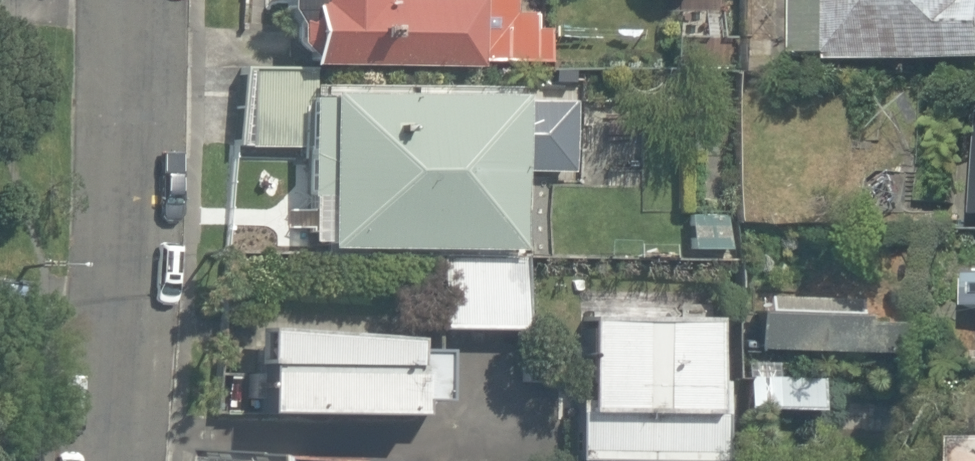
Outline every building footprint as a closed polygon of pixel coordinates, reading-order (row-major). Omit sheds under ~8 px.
[(291,71),(554,77),(555,31),(522,30),(523,1),(509,0),(294,0),(291,71)] [(785,62),(974,64),(974,0),(786,0),(785,62)] [(299,251),(509,257),(511,176),(561,178),(563,106),(304,99),(299,251)] [(520,276),(400,272),(399,328),(518,332),(520,276)] [(579,311),(577,460),(725,460),(727,313),(579,311)] [(438,342),(257,329),(258,413),(435,416),(438,342)]
